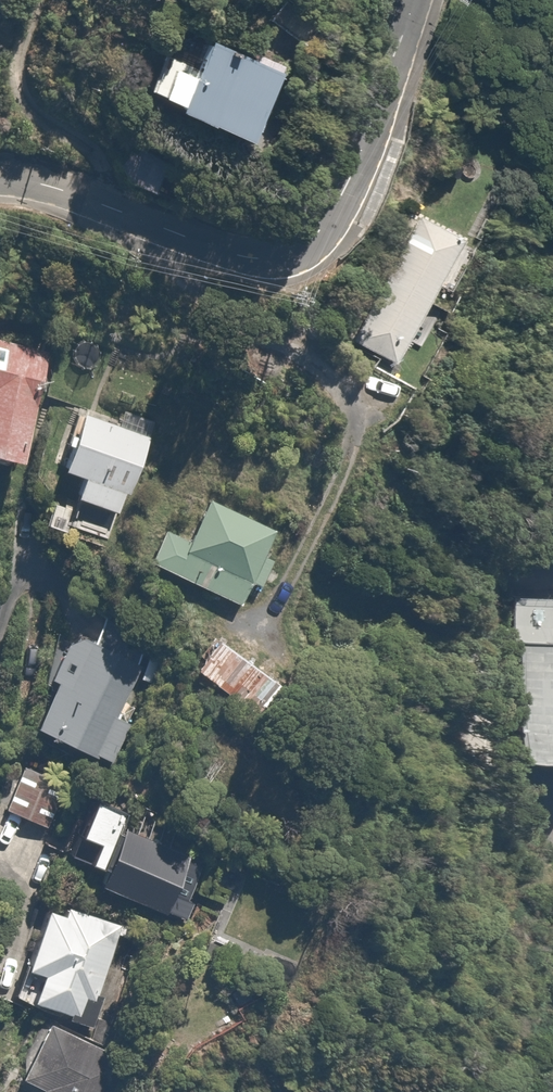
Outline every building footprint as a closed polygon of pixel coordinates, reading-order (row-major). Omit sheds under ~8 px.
[(287,76),(208,44),(196,73),(169,62),(155,97),(172,104),(170,108),(190,116),(188,121),(258,149),(287,76)] [(464,253),(416,227),(353,345),(401,370),(464,253)] [(17,464),(49,346),(0,333),(0,460),(17,464)] [(129,520),(155,420),(86,402),(66,476),(95,484),(89,509),(129,520)] [(201,552),(186,545),(168,583),(265,630),(306,546),(223,506),(201,552)] [(552,762),(552,601),(552,581),(490,582),(491,637),(508,637),(511,763),(552,762)] [(129,605),(109,648),(91,640),(41,746),(134,790),(180,692),(149,677),(173,625),(129,605)] [(307,713),(249,665),(226,692),(284,740),(307,713)] [(22,832),(64,849),(80,811),(38,794),(22,832)] [(154,866),(161,847),(123,832),(109,868),(130,877),(122,899),(140,906),(133,923),(222,957),(244,901),(154,866)] [(143,1043),(159,965),(146,962),(150,944),(96,932),(94,945),(73,940),(58,1013),(73,1016),(67,1048),(124,1060),(128,1040),(143,1043)] [(90,1062),(72,1091),(142,1091),(90,1062)]
